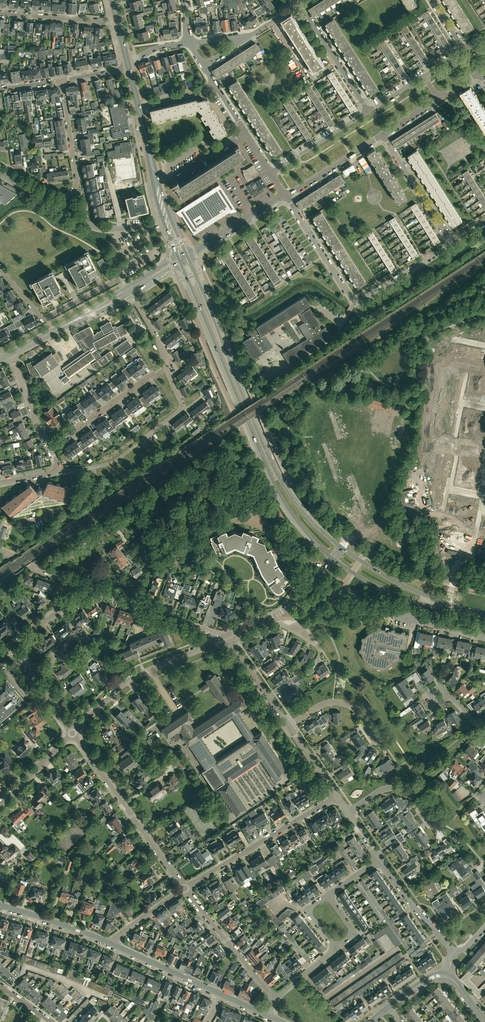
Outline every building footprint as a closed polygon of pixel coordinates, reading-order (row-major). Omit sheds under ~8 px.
[(67,13),(76,14),(77,3),(74,3),(74,0),(70,0),(70,3),(67,3),(67,8),(67,13)] [(145,9),(143,1),(142,2),(141,0),(136,1),(130,2),(132,10),(138,8),(138,6),(140,6),(141,10),(143,9),(145,9)] [(235,1),(237,7),(238,13),(242,12),(244,12),(243,6),(242,0),(239,0),(238,0),(235,1)] [(262,5),(253,10),(257,17),(264,13),(267,11),(273,7),(269,0),(262,5)] [(324,10),(327,14),(329,13),(326,9),(329,6),(325,0),(323,0),(319,2),(324,10)] [(329,6),(332,11),(334,10),(331,5),(335,3),(333,0),(325,0),(329,6)] [(410,10),(418,5),(415,0),(403,0),(410,10)] [(448,5),(457,19),(465,14),(456,0),(448,5)] [(235,14),(238,13),(237,7),(235,1),(232,2),(229,2),(228,3),(228,5),(228,8),(234,7),(235,14)] [(97,3),(92,4),(91,4),(91,2),(83,3),(83,4),(80,3),(79,9),(83,9),(83,7),(89,5),(91,12),(99,10),(98,5),(97,3)] [(319,2),(314,6),(318,13),(321,18),(323,17),(320,12),(324,10),(319,2)] [(314,6),(308,9),(316,21),(318,20),(315,16),(318,13),(314,6)] [(428,10),(418,16),(420,18),(423,16),(425,20),(432,16),(428,10)] [(143,12),(133,15),(135,22),(142,20),(141,16),(144,15),(143,12)] [(237,29),(236,20),(234,20),(234,14),(229,15),(231,30),(237,29)] [(253,15),(251,16),(249,14),(246,15),(252,24),(257,21),(253,15)] [(465,14),(457,19),(466,34),(474,28),(465,14)] [(252,24),(246,15),(245,16),(243,17),(245,20),(243,21),(247,27),(252,24)] [(424,21),(422,22),(423,24),(426,22),(429,25),(425,27),(435,21),(432,16),(425,20),(424,21)] [(290,17),(282,22),(290,35),(298,29),(290,17)] [(0,19),(0,27),(4,27),(3,33),(9,34),(10,24),(4,24),(4,19),(0,19)] [(333,19),(325,24),(334,38),(342,33),(333,19)] [(142,20),(135,22),(136,28),(143,26),(142,20)] [(23,29),(23,26),(23,21),(18,21),(17,29),(20,29),(20,35),(25,36),(26,29),(23,29)] [(435,21),(425,27),(426,29),(430,27),(432,31),(430,32),(439,26),(435,21)] [(41,32),(42,29),(42,24),(41,24),(41,23),(39,23),(36,23),(36,28),(34,28),(33,40),(36,40),(37,32),(41,32)] [(77,38),(78,29),(78,24),(72,23),(72,27),(69,27),(68,31),(71,31),(71,32),(74,32),(74,37),(77,38)] [(406,24),(396,31),(397,32),(401,30),(403,34),(410,30),(406,24)] [(169,26),(170,29),(171,36),(178,35),(176,25),(169,26)] [(84,26),(84,33),(87,33),(86,39),(86,46),(89,45),(92,45),(93,36),(93,33),(91,33),(91,27),(84,26)] [(430,32),(429,33),(430,34),(433,32),(435,36),(432,38),(442,32),(439,26),(430,32)] [(93,36),(92,45),(95,44),(97,44),(99,43),(99,36),(103,36),(104,36),(104,32),(103,32),(103,28),(96,27),(95,36),(93,36)] [(149,38),(148,33),(150,32),(149,29),(147,29),(146,30),(146,31),(142,32),(137,33),(139,40),(149,38)] [(298,29),(290,35),(298,47),(306,42),(298,29)] [(403,34),(400,36),(401,38),(404,36),(406,39),(413,35),(410,30),(403,34)] [(442,32),(432,38),(433,40),(436,38),(439,41),(436,43),(446,37),(442,32)] [(342,33),(334,38),(343,52),(351,47),(342,33)] [(407,39),(403,41),(404,43),(407,41),(410,45),(417,40),(413,35),(406,39),(407,39)] [(446,37),(436,43),(437,46),(440,44),(442,47),(439,49),(436,50),(449,42),(446,37)] [(378,43),(374,45),(375,46),(378,44),(381,48),(388,44),(384,38),(377,43),(378,43)] [(410,45),(407,47),(408,48),(411,46),(413,50),(410,52),(420,46),(417,40),(410,45)] [(306,42),(298,47),(306,59),(314,54),(306,42)] [(449,42),(436,50),(438,53),(442,51),(444,54),(452,48),(449,42)] [(256,43),(250,46),(255,54),(260,50),(256,43)] [(381,48),(378,50),(379,52),(382,50),(384,53),(391,49),(388,44),(381,48)] [(7,53),(16,52),(16,45),(8,45),(7,53)] [(87,51),(86,46),(84,46),(86,56),(83,56),(84,57),(80,57),(81,61),(82,68),(83,68),(83,69),(84,69),(87,69),(87,68),(87,67),(88,67),(87,60),(86,55),(88,55),(87,51)] [(250,46),(245,50),(249,57),(255,54),(250,46)] [(420,46),(410,52),(411,54),(414,52),(417,55),(414,57),(423,51),(420,46)] [(351,47),(343,52),(352,67),(360,61),(351,47)] [(384,54),(381,56),(382,57),(385,55),(388,59),(394,54),(391,49),(384,53),(384,54)] [(245,50),(239,53),(244,61),(249,57),(245,50)] [(111,63),(109,55),(109,51),(102,52),(104,62),(105,62),(106,64),(111,63)] [(423,51),(414,57),(415,59),(418,57),(420,61),(417,63),(427,56),(423,51)] [(239,53),(234,57),(239,64),(244,61),(239,53)] [(174,54),(168,56),(170,64),(173,63),(175,71),(176,70),(178,75),(181,74),(179,68),(178,69),(176,63),(177,62),(176,59),(174,54)] [(314,54),(306,59),(314,71),(322,66),(314,54)] [(388,59),(385,61),(386,62),(389,60),(391,64),(398,60),(394,54),(388,59)] [(63,58),(63,61),(63,65),(64,65),(65,72),(67,72),(67,73),(70,72),(70,71),(71,71),(70,64),(73,64),(73,58),(69,59),(70,60),(66,61),(66,55),(63,56),(63,58)] [(169,64),(168,61),(167,56),(161,58),(163,66),(165,65),(167,71),(168,70),(171,70),(170,65),(168,65),(168,64),(169,64)] [(427,56),(417,63),(418,64),(421,62),(424,66),(430,62),(427,56)] [(234,57),(228,60),(233,68),(239,64),(234,57)] [(162,67),(161,64),(159,59),(153,61),(155,66),(155,69),(157,68),(159,75),(164,74),(163,73),(162,67)] [(56,75),(55,70),(55,67),(52,67),(51,60),(48,60),(49,68),(50,75),(52,75),(52,76),(53,77),(55,76),(55,75),(56,75)] [(150,60),(144,62),(149,74),(155,72),(153,67),(150,60)] [(228,60),(223,64),(228,71),(233,68),(228,60)] [(401,65),(398,60),(391,64),(388,66),(389,68),(392,66),(395,69),(401,65)] [(360,61),(352,67),(361,81),(369,75),(360,61)] [(48,76),(49,76),(47,67),(44,68),(43,62),(40,63),(41,68),(42,68),(43,76),(44,76),(44,77),(45,78),(48,77),(48,76)] [(144,62),(138,64),(143,77),(146,75),(144,71),(147,70),(149,74),(144,62)] [(223,64),(217,67),(222,75),(228,71),(223,64)] [(29,78),(28,73),(28,70),(25,71),(24,65),(20,66),(21,72),(22,72),(23,79),(26,79),(28,79),(28,78),(29,78)] [(393,73),(396,71),(398,75),(405,71),(401,65),(395,69),(392,71),(393,73)] [(217,67),(212,71),(217,78),(222,75),(217,67)] [(21,81),(20,76),(20,70),(9,72),(11,82),(21,81)] [(332,71),(327,75),(331,80),(336,77),(332,71)] [(398,75),(395,77),(396,79),(399,76),(402,80),(408,76),(405,71),(398,75)] [(369,75),(361,81),(370,95),(378,89),(369,75)] [(336,77),(331,80),(334,86),(339,82),(336,77)] [(119,95),(117,89),(115,90),(111,78),(105,80),(107,88),(110,87),(113,97),(119,95)] [(97,80),(94,81),(98,95),(99,99),(102,98),(101,94),(100,92),(103,92),(100,80),(99,80),(98,79),(97,80)] [(237,80),(228,86),(237,100),(246,94),(237,80)] [(159,84),(160,89),(162,94),(169,92),(168,87),(166,82),(159,84)] [(339,82),(334,86),(337,91),(343,88),(339,82)] [(71,101),(74,101),(72,86),(66,87),(67,95),(70,95),(71,101)] [(310,86),(305,89),(308,94),(314,91),(310,86)] [(59,94),(60,93),(60,89),(59,89),(58,88),(57,88),(57,87),(54,88),(56,102),(62,101),(61,96),(60,97),(59,95),(59,94)] [(470,87),(462,92),(470,105),(478,100),(470,87)] [(343,88),(337,91),(341,96),(346,93),(343,88)] [(29,108),(28,105),(26,90),(20,91),(21,100),(24,99),(27,121),(31,121),(29,108)] [(314,91),(308,94),(312,100),(317,96),(314,91)] [(11,95),(8,96),(7,96),(7,97),(7,98),(8,99),(8,100),(8,101),(13,101),(14,105),(13,105),(14,108),(15,109),(17,108),(17,114),(22,114),(21,108),(20,108),(18,92),(11,92),(11,95)] [(346,93),(341,96),(344,102),(349,98),(346,93)] [(246,94),(237,100),(246,114),(255,108),(246,94)] [(317,96),(312,100),(315,105),(320,102),(317,96)] [(349,98),(344,102),(348,107),(353,104),(349,98)] [(214,111),(213,112),(205,99),(197,101),(196,99),(190,101),(190,100),(187,101),(187,102),(174,105),(174,104),(171,104),(172,105),(159,108),(159,107),(156,108),(157,109),(150,110),(152,120),(199,109),(215,134),(218,139),(227,133),(223,127),(224,127),(222,124),(221,125),(214,114),(215,113),(214,111)] [(288,100),(283,103),(286,108),(292,105),(288,100)] [(470,105),(478,117),(484,113),(484,110),(478,100),(470,105)] [(320,102),(315,105),(319,110),(324,107),(320,102)] [(353,104),(348,107),(351,113),(356,109),(353,104)] [(128,125),(124,105),(110,108),(114,127),(114,128),(128,125)] [(292,105),(286,108),(290,114),(295,110),(292,105)] [(320,113),(322,116),(327,112),(324,107),(319,110),(314,113),(315,115),(316,116),(320,113)] [(255,108),(246,114),(255,128),(264,123),(255,108)] [(295,110),(290,114),(293,119),(298,116),(295,110)] [(327,112),(322,116),(325,121),(331,118),(327,112)] [(436,113),(430,117),(435,124),(440,120),(436,113)] [(298,116),(293,119),(297,125),(302,121),(298,116)] [(430,117),(425,120),(430,127),(435,124),(430,117)] [(331,118),(325,121),(329,127),(334,123),(331,118)] [(425,120),(419,124),(424,131),(430,127),(425,120)] [(302,121),(297,125),(300,130),(305,127),(302,121)] [(86,126),(91,126),(92,125),(91,122),(78,124),(79,131),(87,130),(86,126)] [(264,123),(255,128),(264,142),(273,137),(264,123)] [(114,128),(114,127),(111,128),(113,139),(131,135),(128,124),(128,125),(114,128)] [(419,124),(414,127),(419,134),(424,131),(419,124)] [(305,127),(300,130),(303,135),(309,132),(305,127)] [(414,127),(408,131),(413,138),(419,134),(414,127)] [(408,131),(403,134),(408,141),(413,138),(408,131)] [(309,132),(303,135),(307,141),(312,137),(309,132)] [(403,134),(397,137),(402,145),(408,141),(403,134)] [(20,139),(23,141),(27,144),(28,144),(27,141),(26,135),(22,136),(22,138),(19,138),(20,139)] [(273,137),(264,142),(273,156),(282,151),(273,137)] [(397,137),(392,141),(397,148),(402,145),(397,137)] [(120,145),(115,146),(115,150),(107,151),(108,157),(112,156),(112,160),(118,159),(118,157),(120,157),(120,159),(131,157),(130,151),(131,151),(131,148),(131,147),(130,141),(120,143),(120,145)] [(238,148),(239,148),(238,145),(235,148),(236,150),(183,184),(182,182),(179,184),(177,182),(171,185),(173,188),(173,189),(176,193),(179,193),(181,197),(244,157),(238,148)] [(13,148),(10,149),(12,158),(15,158),(16,164),(16,163),(22,162),(22,163),(23,163),(21,151),(14,152),(13,148)] [(374,149),(366,154),(374,166),(382,161),(374,149)] [(417,150),(408,156),(417,170),(426,164),(417,150)] [(36,161),(30,161),(29,159),(27,160),(28,167),(31,167),(32,173),(38,172),(37,161),(41,160),(41,155),(35,155),(36,161)] [(382,161),(374,166),(382,178),(390,173),(382,161)] [(82,165),(83,171),(94,169),(93,166),(95,165),(95,163),(82,165)] [(426,164),(417,170),(426,184),(435,178),(426,164)] [(248,180),(258,173),(253,165),(243,171),(248,180)] [(60,171),(57,172),(56,167),(53,168),(54,179),(61,178),(60,171)] [(68,177),(67,170),(67,167),(63,167),(63,169),(60,170),(60,171),(61,178),(68,177)] [(468,170),(463,173),(466,179),(471,175),(468,170)] [(390,173),(382,178),(390,191),(398,186),(390,173)] [(340,175),(334,178),(339,185),(344,182),(340,175)] [(471,175),(466,179),(470,184),(475,181),(471,175)] [(256,194),(267,187),(261,178),(250,185),(256,194)] [(334,178),(329,181),(333,189),(339,185),(334,178)] [(435,178),(426,184),(435,198),(444,193),(435,178)] [(329,181),(323,185),(328,192),(333,189),(329,181)] [(475,181),(470,184),(473,189),(478,186),(475,181)] [(5,204),(16,194),(0,185),(0,201),(5,204)] [(323,185),(318,189),(322,196),(328,192),(323,185)] [(398,186),(390,191),(398,203),(406,198),(398,186)] [(478,186),(473,189),(477,195),(482,191),(478,186)] [(179,212),(194,235),(227,213),(233,209),(219,187),(179,212)] [(318,189),(312,192),(317,199),(322,196),(318,189)] [(477,195),(480,200),(484,197),(484,196),(482,191),(477,195)] [(312,192),(307,195),(311,203),(317,199),(312,192)] [(444,193),(435,198),(445,213),(453,207),(444,193)] [(147,210),(143,194),(137,196),(136,196),(136,194),(133,195),(133,197),(132,197),(127,198),(131,214),(138,212),(139,212),(147,210)] [(307,195),(301,199),(306,206),(311,203),(307,195)] [(301,199),(296,202),(301,210),(306,206),(301,199)] [(416,203),(406,209),(407,211),(411,209),(412,211),(413,210),(414,212),(420,208),(416,203)] [(453,207),(445,213),(454,227),(462,221),(453,207)] [(420,208),(414,212),(418,217),(423,214),(420,208)] [(107,210),(105,210),(94,212),(95,218),(108,216),(107,210)] [(321,212),(312,217),(321,231),(330,226),(321,212)] [(423,214),(418,217),(421,222),(426,219),(423,214)] [(394,217),(389,220),(392,226),(397,222),(394,217)] [(277,219),(270,224),(275,232),(282,228),(277,219)] [(426,219),(421,222),(424,228),(430,224),(426,219)] [(397,222),(392,226),(396,231),(401,228),(397,222)] [(430,224),(424,228),(428,233),(433,230),(430,224)] [(330,226),(321,231),(330,245),(339,240),(330,226)] [(282,228),(275,232),(279,237),(285,233),(282,228)] [(401,228),(396,231),(399,236),(404,233),(401,228)] [(433,230),(428,233),(431,238),(437,235),(433,230)] [(372,231),(367,235),(370,240),(375,237),(372,231)] [(285,233),(279,237),(282,243),(289,238),(285,233)] [(404,233),(399,236),(402,242),(408,238),(404,233)] [(252,235),(245,239),(251,247),(257,243),(252,235)] [(437,235),(431,238),(435,244),(440,241),(437,235)] [(375,237),(370,240),(373,245),(379,242),(375,237)] [(289,238),(282,243),(285,248),(292,244),(289,238)] [(408,238),(402,242),(406,247),(411,244),(408,238)] [(339,240),(330,245),(339,260),(348,254),(339,240)] [(379,242),(373,245),(377,250),(382,247),(379,242)] [(257,243),(251,247),(254,253),(261,249),(257,243)] [(292,244),(285,248),(289,254),(296,249),(292,244)] [(411,244),(406,247),(409,253),(415,249),(411,244)] [(382,247),(377,250),(380,256),(386,252),(382,247)] [(261,249),(254,253),(258,258),(264,254),(261,249)] [(296,249),(289,254),(292,259),(299,255),(296,249)] [(415,249),(409,253),(413,258),(418,255),(415,249)] [(228,250),(221,255),(226,263),(233,259),(228,250)] [(386,252),(380,256),(384,261),(389,258),(386,252)] [(86,256),(85,254),(69,263),(70,265),(68,266),(70,268),(70,269),(73,274),(78,284),(80,283),(81,285),(87,282),(86,281),(91,278),(90,276),(88,273),(88,272),(91,270),(95,268),(91,260),(88,255),(86,256)] [(264,254),(258,258),(261,264),(268,259),(264,254)] [(348,254),(339,260),(348,274),(357,268),(348,254)] [(299,255),(292,259),(296,264),(303,260),(299,255)] [(106,264),(103,258),(97,261),(101,267),(106,264)] [(389,258),(384,261),(387,267),(392,263),(389,258)] [(233,259),(226,263),(230,269),(236,264),(233,259)] [(268,259),(261,264),(264,269),(271,265),(268,259)] [(303,260),(296,264),(299,270),(306,266),(303,260)] [(392,263),(387,267),(391,272),(396,269),(392,263)] [(236,264),(230,269),(233,274),(240,270),(236,264)] [(271,265),(264,269),(268,275),(275,270),(271,265)] [(357,268),(348,274),(357,288),(366,282),(357,268)] [(240,270),(233,274),(237,279),(243,275),(240,270)] [(275,270),(268,275),(271,280),(278,276),(275,270)] [(45,304),(51,301),(51,300),(49,297),(54,294),(60,290),(59,287),(60,287),(58,282),(57,282),(55,277),(54,276),(53,274),(51,275),(50,273),(34,282),(35,284),(33,285),(42,303),(44,302),(45,304)] [(243,275),(237,279),(240,285),(247,281),(243,275)] [(278,276),(271,280),(275,286),(282,281),(278,276)] [(247,281),(240,285),(244,290),(250,286),(247,281)] [(250,286),(244,290),(247,296),(254,291),(250,286)] [(16,304),(14,301),(17,300),(11,289),(6,292),(0,295),(5,292),(11,303),(6,306),(8,308),(16,304)] [(254,291),(247,296),(251,301),(257,297),(254,291)] [(169,292),(162,298),(167,304),(170,301),(171,303),(175,300),(169,292)] [(288,363),(330,336),(325,328),(321,330),(318,325),(320,324),(319,324),(310,309),(310,308),(308,309),(307,307),(310,305),(304,296),(256,327),(256,328),(246,334),(248,338),(242,342),(254,362),(259,359),(258,356),(272,347),(264,334),(298,312),(304,322),(299,326),(307,339),(291,349),(290,349),(282,354),(288,363)] [(162,298),(155,303),(158,308),(159,308),(160,311),(167,305),(167,304),(162,298)] [(20,319),(26,316),(24,314),(27,312),(21,301),(16,304),(8,308),(15,304),(21,315),(18,317),(20,319)] [(150,305),(147,307),(148,309),(147,309),(151,314),(158,308),(155,303),(151,307),(150,305)] [(26,316),(20,319),(22,324),(25,323),(27,326),(28,326),(29,327),(30,328),(33,326),(33,325),(32,324),(36,322),(33,316),(27,319),(26,316)] [(186,320),(185,317),(179,319),(183,328),(189,325),(192,324),(190,319),(186,320)] [(102,357),(98,352),(97,349),(117,338),(117,337),(120,335),(121,336),(127,332),(123,324),(117,327),(116,326),(115,326),(113,327),(110,321),(108,322),(107,322),(106,323),(100,326),(102,330),(98,332),(97,331),(95,334),(94,335),(89,326),(73,335),(85,352),(62,368),(67,375),(61,379),(62,381),(70,376),(95,358),(97,360),(92,363),(97,370),(114,357),(110,351),(102,357)] [(0,330),(1,329),(2,332),(0,333),(0,341),(3,339),(4,340),(5,341),(8,339),(8,338),(7,337),(8,336),(7,333),(9,331),(7,326),(1,329),(0,330)] [(176,332),(171,335),(175,340),(177,343),(181,339),(183,342),(187,339),(183,334),(182,334),(179,330),(178,330),(177,329),(175,331),(176,332)] [(175,340),(171,335),(167,338),(167,337),(164,339),(165,340),(164,341),(168,346),(170,348),(177,343),(175,340)] [(115,348),(120,355),(132,346),(127,339),(115,348)] [(207,364),(204,359),(205,359),(201,350),(192,354),(196,363),(198,362),(200,367),(207,364)] [(35,360),(26,363),(31,376),(40,373),(41,376),(62,361),(56,352),(53,354),(51,352),(37,362),(35,360)] [(133,364),(140,373),(142,372),(142,373),(145,371),(144,370),(145,370),(144,368),(146,366),(140,357),(137,359),(138,361),(133,364)] [(138,375),(140,373),(133,364),(128,368),(127,366),(125,368),(130,377),(133,375),(135,377),(136,377),(138,376),(138,375)] [(191,365),(184,371),(188,375),(190,378),(191,379),(198,373),(197,373),(191,365)] [(128,378),(130,377),(125,368),(122,370),(123,372),(118,375),(124,384),(126,383),(127,384),(129,382),(129,381),(130,381),(128,378)] [(184,371),(177,376),(180,380),(178,382),(180,384),(183,382),(184,383),(190,378),(184,371)] [(114,380),(111,382),(115,388),(117,386),(119,388),(120,388),(123,387),(122,386),(124,384),(118,375),(116,373),(111,377),(114,380)] [(94,374),(86,379),(89,383),(96,377),(94,374)] [(2,383),(4,387),(10,384),(6,377),(0,379),(0,380),(0,384),(2,383)] [(198,386),(201,389),(202,387),(203,388),(208,386),(204,381),(198,386)] [(112,389),(115,388),(111,382),(108,384),(108,383),(102,386),(109,395),(111,394),(111,395),(114,393),(113,392),(114,392),(112,389)] [(148,389),(154,398),(159,395),(159,393),(161,392),(157,386),(155,388),(153,385),(152,386),(152,385),(149,387),(150,388),(148,389)] [(107,397),(109,395),(102,386),(97,390),(98,391),(96,393),(94,390),(100,399),(102,397),(104,399),(105,399),(108,398),(107,397)] [(216,395),(212,386),(204,389),(208,398),(216,395)] [(154,399),(154,398),(148,389),(146,391),(145,390),(143,392),(143,393),(144,395),(142,397),(148,405),(150,403),(149,401),(153,398),(154,399)] [(97,400),(100,399),(94,390),(91,392),(92,394),(87,397),(93,407),(95,405),(96,406),(98,404),(98,403),(99,403),(97,400)] [(16,404),(10,391),(1,396),(0,394),(0,400),(6,411),(9,409),(15,406),(14,405),(16,404)] [(148,405),(142,397),(139,399),(138,397),(137,397),(136,396),(134,398),(134,399),(132,400),(139,409),(138,408),(143,405),(143,404),(146,403),(148,405)] [(92,408),(93,407),(87,397),(79,403),(84,410),(86,408),(88,410),(89,410),(92,409),(92,408)] [(134,413),(139,409),(132,400),(130,402),(130,401),(127,403),(128,403),(127,404),(129,407),(126,408),(130,414),(133,412),(134,413)] [(205,401),(198,407),(202,411),(209,406),(205,401)] [(81,411),(84,410),(79,403),(72,408),(78,418),(80,416),(80,417),(83,415),(82,414),(83,414),(81,411)] [(130,414),(126,408),(124,410),(122,408),(121,408),(121,407),(118,409),(119,410),(117,411),(123,420),(129,417),(128,415),(130,414)] [(198,407),(191,412),(196,420),(200,417),(198,414),(202,411),(198,407)] [(47,415),(45,417),(48,422),(50,420),(53,425),(60,421),(57,416),(59,414),(56,410),(53,411),(51,408),(45,412),(47,415)] [(76,419),(78,418),(72,408),(71,409),(70,408),(65,412),(64,414),(65,415),(65,416),(69,421),(71,419),(73,421),(74,421),(77,420),(76,419)] [(12,415),(15,420),(22,416),(21,413),(20,413),(19,410),(16,412),(16,410),(11,413),(9,409),(6,411),(0,414),(0,419),(7,416),(8,416),(8,417),(12,415)] [(116,426),(123,420),(117,411),(115,413),(114,412),(112,414),(112,415),(113,417),(111,419),(116,427),(116,426)] [(191,419),(190,418),(191,417),(187,413),(180,418),(184,423),(185,425),(188,423),(186,421),(188,420),(189,421),(191,419)] [(116,427),(111,419),(108,421),(107,419),(106,419),(105,418),(103,420),(103,421),(101,422),(109,432),(116,427)] [(176,429),(184,423),(180,418),(173,424),(176,429)] [(17,432),(25,428),(22,422),(22,421),(15,425),(16,425),(17,427),(12,430),(14,434),(17,432)] [(108,432),(109,432),(101,422),(99,424),(99,423),(96,425),(97,425),(96,426),(98,428),(95,430),(99,436),(101,439),(104,437),(103,435),(108,431),(108,432)] [(138,424),(130,429),(132,433),(140,427),(139,426),(138,424)] [(30,437),(29,435),(29,434),(28,434),(25,428),(17,432),(14,434),(10,436),(12,438),(16,436),(16,437),(17,437),(17,438),(18,438),(19,439),(20,439),(21,439),(21,438),(25,437),(26,439),(30,437)] [(99,436),(95,430),(93,432),(91,430),(90,430),(90,429),(87,431),(88,432),(86,433),(92,442),(98,439),(97,437),(99,436)] [(85,448),(92,442),(86,433),(84,435),(83,434),(81,436),(81,437),(82,439),(80,441),(85,448)] [(85,448),(80,441),(77,443),(76,441),(75,441),(74,440),(72,442),(72,443),(70,444),(77,453),(85,448)] [(77,454),(77,453),(70,444),(69,446),(68,445),(65,447),(66,448),(65,448),(67,450),(64,452),(70,460),(73,459),(71,456),(76,453),(77,454)] [(42,457),(41,453),(35,455),(35,453),(33,454),(34,458),(36,458),(37,465),(44,464),(42,456),(42,457)] [(24,461),(25,468),(32,466),(30,457),(27,458),(27,460),(24,461)] [(25,468),(24,461),(23,458),(19,459),(19,458),(15,458),(18,469),(25,468)] [(4,472),(13,470),(11,460),(4,461),(4,460),(0,461),(1,466),(3,466),(4,472)] [(73,490),(65,486),(64,487),(56,484),(56,485),(48,482),(44,490),(42,490),(41,488),(39,488),(39,491),(36,491),(30,485),(24,491),(23,490),(22,491),(17,496),(16,495),(10,501),(9,500),(3,507),(12,515),(33,511),(30,508),(67,501),(72,490),(73,490)] [(413,489),(400,492),(402,503),(400,504),(402,512),(418,509),(416,500),(413,489)] [(213,540),(211,541),(213,547),(214,547),(215,550),(216,552),(218,551),(220,556),(234,549),(251,556),(259,575),(272,593),(273,592),(275,591),(276,591),(276,592),(277,592),(278,592),(279,592),(280,592),(283,589),(281,586),(286,583),(284,581),(287,579),(284,575),(285,574),(282,569),(281,570),(278,567),(275,568),(274,566),(273,564),(276,563),(274,559),(276,558),(274,553),(272,554),(270,549),(267,551),(264,543),(256,540),(257,537),(253,535),(254,534),(248,531),(248,533),(243,531),(242,534),(234,531),(226,534),(225,532),(221,533),(220,532),(215,534),(216,536),(211,538),(213,540)] [(108,552),(108,554),(110,556),(112,556),(113,556),(115,559),(124,553),(126,551),(123,548),(121,545),(125,543),(122,540),(116,544),(110,548),(111,549),(108,552)] [(115,559),(113,560),(116,564),(119,568),(121,567),(123,569),(132,562),(127,555),(126,556),(124,553),(115,559)] [(139,566),(132,571),(136,577),(143,573),(139,566)] [(159,574),(158,576),(156,576),(154,577),(153,579),(152,582),(150,581),(148,588),(149,588),(148,591),(157,595),(164,576),(159,574)] [(41,590),(44,581),(38,579),(37,580),(29,577),(27,583),(30,584),(30,582),(36,584),(35,585),(34,588),(41,590)] [(53,585),(48,583),(44,581),(41,590),(39,594),(42,595),(46,597),(47,594),(43,592),(44,589),(51,591),(52,588),(53,586),(53,585)] [(215,600),(217,594),(218,591),(214,589),(216,583),(212,582),(210,590),(213,591),(211,598),(215,600)] [(179,597),(183,587),(174,583),(173,587),(167,585),(165,590),(165,591),(163,596),(167,597),(168,598),(172,600),(173,597),(178,599),(179,597)] [(184,583),(183,587),(179,597),(182,599),(181,603),(187,605),(190,596),(191,593),(188,592),(190,586),(184,583)] [(31,612),(28,608),(25,603),(28,600),(21,590),(16,594),(16,596),(21,604),(20,604),(19,604),(16,606),(19,610),(18,611),(23,618),(31,612)] [(42,595),(39,594),(35,593),(33,596),(35,598),(36,600),(37,602),(35,605),(39,608),(42,604),(43,605),(44,605),(45,605),(46,604),(46,603),(46,602),(46,601),(45,601),(40,597),(42,595)] [(193,608),(194,609),(193,610),(194,611),(196,611),(197,611),(197,610),(200,611),(201,608),(202,608),(203,605),(207,606),(209,601),(208,601),(210,595),(208,594),(206,597),(204,596),(203,599),(201,598),(200,600),(196,599),(193,608)] [(217,594),(215,600),(219,601),(217,604),(221,605),(224,597),(217,594)] [(190,596),(187,605),(188,606),(188,607),(189,607),(190,607),(193,608),(196,599),(197,597),(194,596),(194,598),(190,596)] [(99,606),(98,605),(95,601),(86,608),(90,613),(95,610),(96,611),(100,609),(102,610),(104,604),(102,603),(100,607),(99,606)] [(112,620),(114,615),(116,609),(114,609),(115,608),(112,607),(113,607),(110,606),(107,605),(105,609),(104,611),(112,614),(111,617),(110,619),(112,620)] [(218,615),(219,616),(220,615),(221,616),(222,617),(221,617),(226,619),(227,617),(232,619),(233,616),(236,617),(238,613),(230,610),(230,609),(225,607),(225,608),(221,607),(218,615)] [(126,612),(120,610),(114,624),(117,625),(119,620),(122,622),(126,612)] [(84,613),(82,611),(77,615),(82,623),(85,620),(88,624),(91,622),(93,625),(95,624),(92,619),(90,620),(84,613)] [(133,614),(126,612),(122,622),(121,625),(130,628),(131,625),(129,625),(133,614)] [(77,615),(71,619),(73,622),(72,622),(78,630),(76,631),(80,636),(82,635),(79,631),(82,629),(79,625),(82,623),(77,615)] [(140,623),(144,625),(146,620),(138,616),(135,624),(139,626),(140,623)] [(7,632),(8,634),(12,631),(11,631),(14,629),(8,621),(9,620),(7,618),(2,621),(4,623),(2,625),(7,632)] [(66,623),(61,627),(66,635),(69,638),(75,634),(78,638),(80,636),(76,631),(74,633),(68,625),(66,623)] [(69,638),(66,635),(61,627),(55,631),(57,633),(56,634),(61,640),(59,641),(60,643),(62,645),(66,650),(67,649),(65,646),(66,646),(63,643),(66,641),(69,638)] [(165,645),(171,642),(165,627),(158,630),(158,631),(129,644),(131,648),(120,653),(121,655),(119,655),(121,660),(122,659),(123,661),(138,655),(139,654),(137,650),(159,640),(160,643),(163,642),(164,645),(165,645)] [(406,649),(409,639),(410,634),(406,633),(406,632),(405,632),(405,631),(404,631),(403,631),(402,631),(402,632),(395,631),(395,630),(395,629),(394,629),(393,628),(393,629),(392,629),(391,630),(388,629),(385,629),(382,628),(381,627),(380,627),(379,627),(378,627),(378,628),(378,629),(374,630),(371,632),(370,632),(367,634),(365,637),(364,637),(363,637),(362,638),(362,639),(362,640),(363,640),(363,641),(362,644),(361,648),(360,648),(360,649),(360,650),(360,651),(360,652),(361,652),(362,652),(363,656),(365,659),(367,662),(370,665),(370,666),(370,667),(371,667),(371,668),(372,668),(373,668),(373,667),(374,667),(377,668),(378,668),(381,668),(381,669),(382,669),(382,670),(383,670),(384,670),(385,670),(385,669),(385,668),(389,667),(393,665),(395,663),(398,660),(399,660),(400,660),(400,659),(401,659),(401,658),(401,657),(400,656),(401,653),(402,650),(402,648),(406,649)] [(426,639),(427,633),(417,631),(414,647),(418,648),(421,642),(425,643),(426,639)] [(435,639),(436,635),(427,633),(426,639),(425,643),(431,644),(430,651),(433,652),(433,650),(435,639)] [(278,635),(269,638),(273,648),(279,646),(280,649),(281,650),(280,652),(283,652),(284,646),(285,646),(280,645),(279,643),(281,642),(278,635)] [(445,639),(446,637),(436,635),(435,639),(433,650),(437,651),(440,646),(444,647),(445,639)] [(57,639),(55,640),(52,636),(45,640),(45,639),(44,640),(43,639),(40,642),(40,643),(39,643),(41,646),(39,648),(41,652),(53,643),(55,647),(57,645),(60,643),(59,641),(57,639)] [(453,651),(455,639),(446,637),(445,639),(444,647),(450,648),(450,650),(453,651)] [(463,651),(465,641),(455,639),(453,651),(462,653),(463,651)] [(263,657),(267,655),(263,649),(265,648),(268,647),(266,640),(263,641),(263,643),(260,645),(258,643),(251,648),(259,660),(263,657)] [(284,646),(283,652),(288,654),(289,652),(294,655),(297,649),(301,651),(303,648),(299,646),(301,644),(301,643),(301,642),(297,640),(296,641),(293,641),(293,644),(294,644),(292,648),(284,646)] [(473,648),(474,646),(471,645),(471,643),(465,641),(463,651),(469,652),(468,658),(471,659),(471,657),(473,648)] [(481,657),(483,647),(477,646),(476,648),(473,648),(471,657),(474,657),(475,656),(481,657)] [(61,650),(56,653),(62,662),(60,663),(63,668),(57,673),(59,677),(62,675),(63,677),(64,677),(66,676),(66,675),(74,670),(70,664),(71,663),(61,650)] [(310,660),(312,657),(314,653),(310,650),(307,654),(305,653),(300,661),(307,665),(309,662),(310,661),(310,660)] [(105,679),(102,675),(99,671),(102,669),(103,670),(97,662),(96,663),(95,661),(89,666),(93,671),(89,674),(91,676),(92,675),(99,684),(105,679)] [(272,670),(277,667),(273,662),(264,668),(268,673),(270,676),(274,673),(272,670)] [(321,677),(326,674),(330,671),(324,663),(320,665),(315,669),(321,677)] [(428,669),(422,673),(428,682),(434,678),(430,672),(433,671),(429,664),(426,666),(428,669)] [(314,669),(308,665),(307,667),(309,668),(306,673),(309,674),(315,670),(314,669)] [(277,687),(281,684),(290,677),(286,671),(281,675),(280,673),(275,676),(276,678),(273,680),(277,687)] [(459,674),(458,674),(459,672),(457,671),(456,672),(455,673),(454,673),(446,681),(449,684),(450,683),(453,685),(458,680),(456,677),(459,674)] [(416,683),(421,679),(416,672),(405,679),(395,686),(393,688),(398,695),(401,693),(402,696),(403,695),(405,697),(412,693),(416,691),(414,687),(411,689),(410,687),(407,689),(404,685),(413,678),(416,683)] [(84,688),(80,682),(84,679),(80,674),(75,677),(70,681),(73,686),(69,689),(74,696),(84,688)] [(194,728),(189,722),(193,719),(188,711),(173,721),(162,729),(167,737),(170,735),(171,737),(174,742),(178,739),(180,738),(181,738),(183,736),(188,744),(189,743),(206,768),(202,771),(214,789),(217,787),(219,789),(218,789),(236,816),(247,808),(229,782),(228,780),(262,758),(276,780),(280,777),(279,775),(287,770),(261,732),(253,737),(237,712),(243,707),(246,705),(241,697),(231,704),(226,697),(229,695),(227,692),(228,692),(220,679),(221,679),(219,675),(217,677),(215,674),(213,675),(212,674),(210,674),(209,674),(208,675),(208,677),(208,678),(206,680),(208,683),(201,688),(203,691),(209,687),(217,699),(218,698),(220,701),(223,699),(228,706),(194,728)] [(291,678),(294,683),(301,678),(297,674),(291,678)] [(25,701),(6,679),(5,679),(4,679),(2,681),(2,682),(2,683),(0,684),(0,723),(25,701)] [(289,698),(290,699),(292,700),(295,697),(295,696),(294,694),(299,690),(295,684),(284,692),(286,695),(287,697),(288,697),(289,698)] [(463,695),(465,697),(476,690),(471,685),(468,689),(463,684),(457,690),(463,696),(463,695)] [(145,705),(142,701),(139,696),(132,701),(135,705),(136,704),(141,710),(145,707),(147,710),(145,711),(147,715),(146,716),(150,720),(157,712),(154,709),(151,711),(149,708),(150,707),(147,703),(145,705)] [(480,701),(476,703),(474,700),(469,703),(473,708),(476,707),(480,713),(484,709),(480,701)] [(417,705),(416,702),(404,710),(405,713),(410,709),(411,710),(411,709),(414,714),(416,717),(425,711),(420,703),(417,705)] [(38,727),(43,723),(46,721),(41,715),(39,717),(37,713),(41,711),(37,705),(31,709),(33,712),(26,717),(28,720),(31,718),(38,727)] [(121,710),(115,716),(125,727),(127,728),(130,726),(132,724),(133,723),(140,730),(139,731),(144,726),(128,710),(124,714),(123,712),(121,710)] [(445,715),(449,721),(452,727),(450,723),(455,720),(457,725),(463,722),(461,717),(460,718),(456,711),(449,714),(448,713),(445,715)] [(326,712),(323,715),(327,721),(331,719),(333,718),(334,723),(341,723),(340,712),(333,712),(333,714),(328,714),(326,712)] [(316,719),(305,726),(310,733),(315,730),(318,735),(323,731),(320,727),(321,726),(320,725),(324,722),(324,723),(327,721),(323,715),(320,717),(321,718),(317,720),(316,719)] [(415,728),(417,727),(418,728),(420,726),(424,732),(427,730),(427,731),(428,730),(430,728),(431,723),(428,720),(424,723),(421,718),(412,725),(415,728)] [(8,721),(7,719),(0,725),(0,728),(8,721)] [(452,727),(449,721),(446,723),(444,720),(437,724),(438,727),(435,729),(435,730),(433,731),(433,734),(437,732),(439,737),(443,735),(441,732),(449,729),(450,731),(453,730),(452,727)] [(121,743),(120,743),(120,742),(116,736),(114,737),(111,733),(112,732),(107,724),(104,726),(106,729),(102,732),(104,734),(103,735),(106,738),(110,743),(111,742),(112,741),(115,739),(116,740),(115,742),(117,744),(118,745),(117,747),(120,750),(127,742),(130,740),(120,730),(117,732),(124,740),(121,743)] [(37,728),(32,731),(36,736),(41,733),(37,728)] [(30,731),(26,734),(31,740),(35,737),(30,731)] [(341,742),(348,738),(353,734),(351,732),(340,739),(341,742)] [(357,732),(353,735),(351,737),(357,747),(358,746),(361,751),(366,747),(363,743),(364,742),(357,732)] [(132,738),(130,740),(127,742),(132,749),(137,746),(132,738)] [(30,749),(27,746),(26,744),(28,742),(24,739),(19,744),(20,745),(15,750),(22,757),(30,749)] [(472,758),(477,752),(472,748),(475,744),(476,745),(478,743),(473,739),(464,749),(465,750),(464,751),(472,758)] [(338,756),(336,758),(330,750),(332,748),(328,743),(322,747),(325,751),(323,753),(330,763),(331,762),(334,767),(341,762),(338,756)] [(372,748),(371,749),(367,754),(366,753),(363,758),(371,762),(377,752),(376,752),(377,751),(372,748)] [(138,758),(131,749),(124,753),(127,757),(120,762),(126,770),(136,763),(136,764),(141,761),(138,758)] [(67,761),(69,764),(68,764),(68,767),(71,772),(72,770),(72,769),(78,764),(76,762),(75,760),(76,759),(71,752),(70,752),(68,753),(68,754),(64,757),(67,761)] [(8,763),(12,760),(5,753),(2,755),(5,757),(0,762),(0,769),(5,774),(6,773),(7,773),(9,771),(9,770),(10,769),(9,767),(10,766),(8,763)] [(179,757),(174,761),(181,770),(185,767),(179,757)] [(347,765),(349,764),(352,762),(350,759),(341,766),(342,768),(344,770),(338,775),(342,781),(343,781),(344,782),(345,783),(348,780),(349,779),(347,778),(353,774),(349,767),(347,765)] [(386,760),(386,761),(379,766),(378,765),(378,766),(379,767),(376,770),(379,774),(382,772),(383,773),(384,773),(383,773),(389,769),(389,770),(389,769),(394,766),(393,764),(394,764),(393,763),(393,764),(390,759),(387,760),(386,760)] [(454,779),(458,775),(461,771),(463,768),(455,761),(449,768),(451,770),(450,771),(450,773),(450,775),(451,776),(452,777),(447,782),(453,787),(457,782),(454,779)] [(473,762),(468,768),(469,768),(472,773),(472,775),(473,776),(470,779),(473,782),(473,783),(473,784),(475,785),(476,786),(482,779),(479,776),(484,771),(478,767),(473,762)] [(85,770),(84,770),(82,767),(74,772),(73,770),(72,770),(71,772),(68,774),(69,776),(72,774),(74,777),(77,776),(80,780),(84,777),(83,776),(87,774),(86,773),(86,772),(85,770)] [(45,776),(49,780),(50,781),(51,781),(53,783),(56,780),(59,778),(58,778),(61,775),(57,769),(52,774),(50,771),(49,771),(48,771),(48,772),(47,772),(47,773),(48,773),(48,774),(45,776)] [(138,787),(141,785),(142,783),(144,785),(147,783),(143,778),(149,774),(145,769),(141,772),(142,775),(135,780),(136,781),(135,782),(138,787)] [(178,786),(175,783),(180,780),(174,773),(170,776),(171,778),(166,782),(173,790),(178,786)] [(86,788),(89,786),(93,783),(93,782),(92,779),(91,780),(89,778),(85,781),(83,779),(76,784),(82,792),(87,789),(86,788)] [(149,796),(152,801),(152,800),(154,802),(157,800),(158,801),(167,794),(159,782),(149,789),(150,790),(145,793),(146,794),(145,795),(147,797),(147,796),(148,797),(149,796)] [(50,790),(48,788),(46,785),(44,787),(43,786),(39,790),(36,793),(38,795),(36,797),(37,798),(32,803),(38,809),(42,804),(39,801),(39,800),(44,796),(47,798),(51,794),(49,792),(50,790)] [(100,800),(98,797),(102,795),(101,793),(101,792),(100,790),(99,791),(96,787),(89,792),(88,790),(85,793),(88,798),(91,795),(94,799),(91,801),(94,804),(100,800)] [(307,802),(309,801),(302,789),(303,789),(301,787),(299,789),(301,793),(298,795),(299,797),(300,797),(304,804),(305,804),(306,804),(307,803),(307,802)] [(302,789),(309,801),(310,801),(315,798),(315,797),(316,797),(316,796),(315,795),(314,794),(313,794),(313,795),(310,790),(307,792),(305,788),(303,789),(302,789)] [(66,792),(62,795),(68,801),(71,799),(66,792)] [(304,804),(300,797),(299,797),(298,795),(296,796),(294,793),(293,794),(291,792),(288,794),(291,798),(293,797),(299,807),(300,807),(301,807),(302,806),(302,805),(304,804)] [(286,805),(286,806),(290,812),(290,811),(291,812),(292,812),(293,811),(293,810),(295,808),(294,806),(288,795),(286,796),(289,802),(288,802),(289,803),(286,805)] [(388,799),(389,799),(387,800),(387,802),(386,802),(382,804),(383,806),(384,807),(383,808),(382,808),(383,808),(383,809),(385,811),(385,812),(386,812),(389,810),(390,810),(389,809),(396,804),(398,807),(398,811),(398,810),(402,808),(407,805),(403,800),(401,797),(398,797),(395,799),(393,796),(390,799),(389,798),(388,799)] [(110,812),(110,811),(112,809),(112,808),(110,804),(109,805),(106,801),(104,802),(103,802),(102,802),(103,803),(100,805),(105,811),(103,812),(105,815),(109,812),(110,812)] [(277,811),(281,818),(286,815),(284,811),(282,809),(284,807),(281,802),(279,803),(281,806),(276,809),(277,811)] [(20,827),(19,824),(23,820),(21,819),(28,813),(30,815),(33,812),(28,808),(26,810),(27,811),(25,813),(21,809),(15,815),(14,814),(10,818),(15,823),(13,825),(19,832),(23,830),(23,829),(22,828),(21,827),(20,827)] [(269,819),(266,815),(264,812),(259,815),(255,809),(248,813),(251,818),(245,821),(247,824),(242,827),(246,835),(252,831),(251,830),(269,819)] [(269,809),(266,810),(270,816),(272,815),(276,821),(281,818),(277,811),(274,813),(273,811),(271,812),(269,809)] [(333,809),(330,811),(330,812),(332,817),(334,820),(336,823),(340,821),(343,820),(338,813),(336,809),(333,810),(333,809)] [(374,827),(376,826),(378,829),(383,825),(381,822),(380,822),(372,811),(366,815),(374,827)] [(403,811),(398,814),(401,819),(403,818),(409,826),(406,828),(408,832),(418,826),(416,823),(416,822),(412,816),(413,815),(410,811),(409,812),(406,814),(404,812),(404,811),(403,811)] [(483,811),(476,815),(475,814),(472,816),(476,821),(478,819),(481,823),(482,825),(481,825),(484,830),(484,813),(483,811)] [(178,820),(177,818),(181,815),(179,812),(172,817),(174,820),(169,824),(168,824),(166,826),(168,829),(167,830),(170,833),(179,827),(179,826),(176,822),(178,820)] [(118,832),(119,832),(122,830),(120,826),(122,824),(120,822),(121,821),(120,819),(119,820),(116,816),(114,813),(112,815),(113,818),(108,821),(114,829),(112,831),(113,833),(116,833),(118,832)] [(324,815),(321,817),(326,824),(329,822),(331,825),(333,823),(330,818),(327,814),(324,815)] [(319,819),(316,821),(321,830),(324,829),(322,826),(326,824),(321,817),(318,818),(319,819)] [(320,831),(317,826),(314,822),(312,823),(312,822),(309,824),(309,825),(311,829),(313,832),(310,833),(313,838),(316,837),(313,831),(316,830),(318,832),(320,831)] [(181,831),(175,835),(176,837),(174,838),(177,842),(179,841),(186,837),(183,833),(187,830),(185,828),(189,826),(187,823),(184,826),(181,828),(182,830),(181,831)] [(389,826),(378,833),(384,841),(395,834),(389,826)] [(233,829),(231,830),(230,828),(228,829),(231,835),(236,842),(240,840),(239,839),(241,838),(237,831),(237,832),(236,830),(234,829),(233,829)] [(301,842),(302,844),(305,842),(304,840),(310,837),(304,828),(299,831),(300,834),(297,836),(301,842)] [(429,846),(427,843),(429,841),(421,830),(419,831),(417,828),(409,834),(411,837),(415,834),(423,845),(426,848),(429,846)] [(236,842),(231,835),(228,829),(226,831),(228,833),(226,834),(228,837),(225,838),(229,845),(232,844),(236,842)] [(190,836),(191,838),(188,840),(181,845),(183,846),(181,847),(184,851),(185,850),(186,851),(194,845),(191,841),(199,836),(196,832),(190,836)] [(399,841),(404,837),(403,836),(402,834),(400,832),(395,836),(399,841)] [(297,836),(296,833),(290,836),(292,839),(289,841),(293,847),(292,847),(293,849),(297,847),(296,845),(301,842),(297,836)] [(126,852),(133,846),(131,844),(134,842),(130,837),(129,836),(127,838),(125,836),(118,842),(126,852)] [(222,840),(219,843),(214,836),(212,837),(221,851),(224,849),(224,848),(226,847),(222,840)] [(354,836),(347,840),(351,845),(357,841),(354,836)] [(217,854),(221,851),(212,837),(209,839),(213,846),(210,848),(214,854),(216,853),(217,854)] [(289,841),(287,838),(281,841),(283,844),(280,846),(285,854),(288,852),(287,850),(292,847),(293,847),(289,841)] [(351,845),(349,846),(350,848),(352,847),(354,850),(360,846),(357,841),(351,845)] [(1,857),(0,858),(0,861),(2,863),(5,860),(9,865),(11,865),(12,865),(13,864),(13,863),(13,861),(9,858),(11,855),(12,856),(14,857),(16,855),(18,857),(21,854),(19,852),(20,851),(15,846),(10,850),(8,849),(8,847),(5,846),(2,843),(0,845),(0,855),(1,857)] [(273,851),(272,852),(278,862),(281,860),(279,856),(282,854),(280,851),(276,844),(275,844),(275,843),(273,845),(270,847),(273,851)] [(435,847),(436,849),(433,851),(435,854),(434,854),(435,855),(432,856),(434,859),(448,850),(449,851),(452,848),(449,843),(446,845),(444,843),(441,846),(440,845),(438,846),(437,846),(435,847)] [(409,857),(407,855),(400,844),(394,848),(401,859),(404,857),(406,860),(409,857)] [(354,850),(352,851),(354,853),(355,852),(357,855),(364,850),(360,846),(354,850)] [(193,856),(191,858),(194,862),(193,863),(195,867),(198,865),(203,861),(202,861),(204,860),(205,861),(210,857),(210,856),(211,855),(209,852),(207,853),(206,851),(202,854),(199,850),(198,850),(196,847),(190,852),(193,856)] [(338,848),(331,854),(333,856),(337,852),(339,855),(341,853),(338,848)] [(357,855),(353,858),(355,861),(359,858),(361,860),(367,856),(364,850),(357,855)] [(31,852),(26,856),(32,862),(37,858),(31,852)] [(265,860),(264,857),(261,852),(257,855),(258,857),(251,861),(255,868),(262,863),(265,868),(269,866),(269,867),(277,862),(273,855),(269,857),(269,858),(265,860)] [(413,863),(404,870),(408,876),(411,874),(412,876),(415,874),(414,872),(419,868),(415,862),(417,860),(418,862),(420,860),(417,855),(410,860),(413,863)] [(136,863),(139,862),(136,858),(129,863),(128,864),(130,867),(131,866),(135,871),(140,868),(136,863)] [(470,875),(473,873),(468,865),(466,867),(464,863),(466,862),(463,858),(459,861),(458,859),(452,864),(453,865),(450,867),(453,871),(456,869),(461,876),(458,878),(460,882),(467,877),(470,875)] [(339,867),(344,873),(349,870),(342,860),(337,863),(339,867)] [(339,867),(337,863),(335,865),(338,868),(334,870),(339,877),(344,873),(339,867)] [(241,868),(248,880),(256,876),(252,868),(249,870),(246,864),(241,868)] [(150,883),(153,881),(151,877),(156,874),(152,868),(142,875),(142,876),(141,877),(144,881),(142,882),(145,886),(150,883)] [(241,885),(248,880),(241,868),(235,871),(239,876),(236,878),(239,882),(241,885)] [(305,873),(302,875),(304,877),(309,874),(310,876),(312,874),(308,868),(304,871),(305,873)] [(377,869),(370,874),(374,879),(381,874),(381,873),(380,871),(379,871),(378,871),(377,869)] [(287,875),(289,879),(297,875),(295,870),(287,875)] [(334,870),(329,873),(334,880),(339,877),(334,870)] [(329,873),(324,877),(329,883),(334,880),(329,873)] [(324,887),(329,883),(324,877),(323,874),(321,875),(323,878),(319,880),(324,887)] [(381,874),(374,879),(370,881),(372,884),(375,881),(377,884),(384,879),(380,874),(381,874)] [(44,901),(45,897),(44,896),(45,893),(40,891),(41,890),(34,887),(35,884),(34,884),(34,883),(35,883),(36,883),(37,883),(38,883),(38,882),(38,881),(38,880),(38,879),(37,879),(31,877),(30,880),(29,883),(26,891),(31,893),(30,896),(33,898),(37,900),(38,899),(42,901),(44,901)] [(237,886),(234,881),(232,877),(225,881),(230,890),(232,892),(229,894),(232,899),(237,896),(234,891),(233,891),(232,889),(237,886)] [(473,890),(474,891),(479,897),(480,899),(484,895),(484,894),(484,893),(484,883),(481,877),(476,881),(479,886),(473,890)] [(21,893),(23,888),(26,882),(29,883),(30,880),(27,878),(26,881),(21,879),(20,882),(18,882),(16,885),(14,885),(12,890),(21,893)] [(213,882),(217,889),(219,892),(222,891),(223,893),(225,891),(222,886),(223,886),(221,883),(218,879),(213,882)] [(377,884),(374,886),(375,889),(379,886),(381,889),(387,884),(384,879),(377,884)] [(426,884),(423,886),(427,892),(427,893),(429,897),(436,893),(440,891),(436,884),(434,880),(427,884),(426,884)] [(292,881),(284,886),(287,890),(290,888),(289,887),(294,883),(292,881)] [(213,882),(208,885),(215,897),(218,895),(215,890),(217,889),(213,882)] [(315,883),(310,887),(315,893),(320,890),(315,883)] [(147,892),(148,891),(154,887),(152,884),(145,889),(147,892)] [(387,884),(381,889),(384,894),(391,889),(387,884)] [(68,890),(66,889),(67,887),(64,886),(62,891),(59,898),(68,901),(71,894),(67,892),(68,890)] [(211,893),(209,890),(207,886),(204,887),(201,888),(203,892),(202,892),(203,893),(202,893),(204,896),(204,895),(205,896),(208,895),(212,902),(216,900),(212,893),(211,893)] [(303,891),(300,893),(305,900),(310,897),(305,890),(302,886),(300,887),(303,891)] [(310,887),(305,890),(310,897),(315,893),(310,887)] [(384,894),(380,896),(382,898),(386,896),(387,899),(394,894),(391,889),(384,894)] [(467,896),(460,900),(464,907),(472,901),(470,898),(474,896),(469,889),(465,893),(467,896)] [(78,901),(81,894),(81,892),(78,891),(77,893),(76,892),(75,895),(71,894),(68,901),(67,902),(72,904),(72,903),(75,904),(76,900),(78,901)] [(339,895),(342,900),(349,896),(346,891),(339,895)] [(459,910),(450,898),(446,892),(441,895),(444,899),(440,902),(437,898),(432,902),(443,917),(444,917),(445,919),(459,910)] [(155,901),(159,898),(163,895),(161,893),(157,896),(155,893),(151,895),(149,893),(147,895),(144,897),(146,900),(144,902),(148,906),(151,904),(152,903),(153,902),(153,903),(154,903),(154,902),(155,902),(155,901)] [(300,893),(295,897),(300,904),(305,900),(300,893)] [(394,894),(387,899),(391,904),(397,899),(394,894)] [(239,899),(237,896),(229,903),(231,905),(236,902),(236,901),(239,899)] [(351,899),(349,896),(342,900),(346,905),(352,901),(356,898),(355,896),(351,899)] [(178,899),(173,903),(182,915),(186,920),(189,925),(193,922),(190,918),(189,919),(186,915),(185,915),(180,908),(183,906),(180,902),(183,901),(180,898),(178,899)] [(96,908),(98,903),(99,900),(96,899),(95,902),(89,900),(88,902),(83,900),(82,905),(80,910),(81,910),(81,911),(88,914),(89,914),(89,913),(90,913),(93,906),(96,908)] [(397,899),(391,904),(394,908),(401,904),(397,899)] [(115,915),(115,914),(121,910),(112,900),(106,917),(107,918),(102,929),(103,929),(103,930),(105,931),(106,930),(108,930),(109,930),(111,929),(111,928),(112,928),(113,928),(114,927),(114,926),(115,925),(112,922),(113,920),(110,919),(111,917),(112,917),(115,915)] [(346,905),(349,910),(356,906),(359,904),(357,902),(354,904),(352,901),(346,905)] [(101,909),(102,905),(98,903),(96,908),(95,912),(97,913),(94,922),(97,923),(96,924),(100,926),(104,916),(100,914),(101,913),(100,913),(101,909)] [(173,903),(168,906),(173,913),(176,911),(180,916),(182,915),(173,903)] [(401,904),(394,908),(398,914),(404,909),(401,904)] [(228,906),(218,915),(221,919),(221,920),(228,914),(229,915),(232,913),(231,911),(232,911),(228,906)] [(353,915),(359,911),(363,908),(362,906),(358,909),(356,906),(349,910),(353,915)] [(166,907),(161,911),(170,923),(172,922),(168,917),(171,914),(169,912),(166,907)] [(122,911),(127,917),(131,914),(126,908),(122,911)] [(161,911),(156,914),(159,919),(161,922),(162,921),(166,926),(170,923),(161,911)] [(353,915),(356,920),(363,916),(359,911),(353,915)] [(224,922),(223,922),(225,924),(227,925),(238,916),(240,915),(238,913),(232,918),(230,916),(223,921),(224,922)] [(292,919),(296,924),(302,918),(298,914),(292,919)] [(386,914),(384,916),(389,923),(394,920),(392,917),(390,919),(386,914)] [(405,924),(411,919),(408,914),(401,918),(401,919),(399,920),(400,922),(403,921),(405,924)] [(264,918),(261,915),(255,921),(258,924),(264,918)] [(238,916),(227,925),(228,927),(227,927),(229,929),(230,929),(239,922),(237,920),(239,918),(238,916)] [(363,916),(356,920),(360,925),(366,921),(363,916)] [(7,925),(8,921),(5,920),(6,919),(3,918),(2,919),(0,925),(0,930),(2,931),(2,933),(5,934),(7,930),(6,929),(7,925)] [(295,929),(298,926),(300,928),(306,923),(302,918),(296,924),(293,926),(295,929)] [(411,919),(405,924),(408,929),(415,924),(411,919)] [(183,929),(189,925),(186,920),(180,925),(183,929)] [(192,925),(187,929),(189,931),(191,929),(193,931),(195,930),(201,925),(199,922),(198,922),(198,921),(192,925)] [(282,921),(276,925),(278,927),(279,926),(285,933),(287,931),(284,926),(285,925),(282,921)] [(366,921),(360,925),(363,930),(372,924),(370,922),(368,924),(366,921)] [(20,932),(21,930),(22,925),(22,924),(19,923),(19,924),(17,923),(13,936),(16,937),(18,932),(20,932)] [(299,933),(302,931),(304,933),(310,928),(306,923),(300,928),(297,931),(299,933)] [(377,939),(386,932),(396,946),(401,943),(388,924),(374,934),(377,939)] [(418,929),(415,924),(408,929),(405,931),(406,933),(410,931),(412,933),(418,929)] [(177,934),(182,931),(183,930),(183,929),(180,925),(177,926),(174,929),(177,934)] [(197,932),(193,935),(194,938),(199,934),(204,930),(204,929),(204,928),(201,925),(195,930),(197,932)] [(23,933),(20,943),(23,944),(24,939),(28,941),(29,938),(31,933),(32,928),(32,927),(29,926),(29,927),(26,926),(24,931),(23,933)] [(177,934),(174,929),(171,926),(170,926),(167,931),(175,936),(177,934)] [(243,931),(241,929),(239,926),(234,929),(234,930),(231,932),(232,933),(231,934),(232,935),(233,935),(235,938),(243,931)] [(310,928),(304,933),(308,938),(314,933),(310,928)] [(40,941),(43,932),(40,931),(41,930),(37,929),(37,930),(33,939),(40,941)] [(418,929),(412,933),(415,938),(422,934),(418,929)] [(202,944),(207,940),(207,939),(213,935),(211,933),(211,932),(210,931),(209,930),(203,935),(205,938),(200,941),(201,942),(200,943),(199,943),(196,945),(194,941),(191,944),(196,949),(199,946),(202,944)] [(131,933),(130,937),(132,938),(131,941),(132,942),(133,943),(134,942),(138,944),(143,933),(143,932),(141,931),(140,933),(140,934),(135,932),(134,935),(131,933)] [(177,934),(175,936),(181,940),(186,937),(182,931),(177,934)] [(50,939),(47,938),(49,934),(48,933),(45,932),(43,932),(40,941),(46,943),(48,944),(50,939)] [(143,933),(138,944),(143,946),(147,938),(148,935),(146,934),(146,935),(143,933)] [(239,947),(249,937),(251,936),(249,934),(247,936),(244,933),(240,937),(241,937),(235,943),(237,944),(239,947)] [(314,933),(308,938),(311,942),(318,937),(314,933)] [(255,936),(254,934),(240,947),(242,949),(242,950),(243,951),(244,951),(245,952),(251,946),(249,943),(253,939),(253,938),(255,936)] [(422,934),(415,938),(418,943),(425,939),(422,935),(422,934)] [(54,953),(60,937),(57,937),(57,936),(54,935),(54,936),(54,935),(52,940),(50,939),(48,944),(51,945),(54,946),(52,952),(54,953)] [(209,946),(217,940),(213,935),(205,942),(209,946)] [(363,937),(359,941),(364,947),(372,941),(368,936),(365,939),(363,937)] [(67,945),(64,944),(66,939),(65,939),(65,938),(62,937),(62,938),(60,937),(54,953),(57,954),(59,947),(63,948),(65,949),(67,945)] [(155,939),(153,938),(150,937),(147,943),(145,947),(150,949),(152,945),(155,939)] [(318,937),(311,942),(315,947),(321,942),(318,937)] [(260,938),(255,943),(257,946),(263,941),(260,938)] [(282,947),(285,947),(291,943),(287,938),(280,945),(282,947)] [(76,951),(77,948),(78,944),(71,941),(67,950),(65,950),(62,958),(66,960),(68,954),(74,956),(76,951)] [(359,941),(354,945),(359,951),(364,947),(359,941)] [(321,942),(315,947),(319,952),(325,947),(321,942)] [(216,952),(222,947),(220,944),(219,945),(218,943),(212,947),(210,950),(211,951),(211,950),(214,953),(216,952)] [(82,960),(85,952),(87,947),(84,946),(85,945),(82,944),(81,945),(78,951),(77,951),(76,954),(80,956),(79,959),(78,962),(82,963),(83,960),(82,960)] [(251,949),(245,954),(249,959),(260,950),(261,949),(265,946),(264,944),(254,952),(251,949)] [(407,944),(405,945),(410,953),(415,949),(413,947),(411,949),(407,944)] [(354,945),(349,949),(354,955),(359,951),(354,945)] [(165,956),(167,951),(165,950),(157,946),(155,951),(163,955),(165,956)] [(260,950),(249,959),(253,964),(260,959),(257,956),(267,948),(265,946),(261,949),(260,950)] [(224,953),(225,952),(224,950),(222,947),(216,952),(219,955),(215,958),(219,962),(227,956),(224,953)] [(91,960),(95,950),(93,949),(90,948),(87,955),(90,956),(87,962),(88,962),(87,964),(89,965),(91,960)] [(174,963),(176,959),(177,955),(178,953),(175,951),(175,949),(173,948),(167,961),(170,962),(170,963),(173,964),(173,963),(174,963)] [(475,954),(482,960),(484,956),(484,954),(479,949),(475,954)] [(95,950),(91,960),(89,965),(92,966),(94,961),(96,962),(98,957),(100,953),(100,952),(97,951),(95,950)] [(345,952),(344,951),(342,953),(342,954),(340,956),(345,962),(346,962),(349,966),(351,964),(348,960),(350,958),(345,952)] [(376,954),(372,958),(373,960),(381,955),(378,951),(375,953),(376,954)] [(290,958),(292,961),(298,968),(302,964),(298,959),(300,957),(296,952),(293,954),(294,955),(290,958)] [(430,955),(427,957),(432,964),(437,960),(433,954),(434,954),(432,952),(429,954),(430,955)] [(104,954),(98,966),(101,967),(101,966),(104,967),(109,956),(106,954),(106,955),(104,954)] [(206,958),(204,956),(201,954),(200,954),(198,960),(195,967),(196,968),(194,972),(197,974),(200,976),(204,968),(199,966),(201,961),(203,962),(204,962),(206,958)] [(475,954),(471,959),(477,965),(482,960),(475,954)] [(104,967),(103,968),(107,970),(105,975),(109,976),(110,974),(111,972),(112,969),(110,968),(114,959),(112,958),(112,957),(109,956),(104,967)] [(340,956),(336,960),(341,966),(342,968),(344,966),(342,964),(345,962),(340,956)] [(276,959),(275,957),(267,964),(268,965),(266,966),(263,963),(256,968),(260,972),(273,962),(276,959)] [(427,967),(422,960),(420,957),(418,959),(420,962),(417,964),(421,971),(427,967)] [(427,957),(422,960),(427,967),(432,964),(427,957)] [(182,961),(178,969),(184,971),(189,960),(187,958),(185,963),(182,961)] [(278,961),(276,959),(273,962),(260,972),(264,977),(268,973),(270,971),(268,970),(271,968),(270,967),(278,961)] [(471,959),(466,964),(473,970),(477,965),(471,959)] [(189,960),(184,971),(190,974),(193,967),(190,965),(192,961),(189,960)] [(287,960),(283,964),(286,969),(289,967),(293,972),(298,968),(292,961),(289,963),(287,960)] [(336,960),(331,963),(337,972),(342,968),(341,966),(336,960)] [(111,972),(110,974),(114,976),(115,974),(119,975),(120,971),(123,965),(119,964),(117,963),(114,968),(112,972),(111,972)] [(274,977),(278,974),(281,971),(283,974),(286,971),(279,963),(275,971),(265,979),(270,984),(276,979),(274,977)] [(357,968),(353,971),(354,973),(361,969),(358,964),(356,966),(357,968)] [(123,965),(120,971),(119,975),(126,978),(128,974),(127,974),(129,968),(127,967),(123,965)] [(213,970),(209,980),(211,981),(214,983),(215,982),(216,982),(220,972),(224,974),(226,969),(222,967),(221,970),(218,969),(217,972),(213,970)] [(327,967),(322,970),(327,977),(332,973),(327,967)] [(7,968),(1,975),(5,979),(11,972),(7,968)] [(390,968),(383,973),(386,977),(388,976),(387,974),(392,971),(390,968)] [(412,968),(407,971),(411,977),(416,974),(412,968)] [(11,972),(5,979),(10,983),(16,977),(19,973),(14,969),(11,972)] [(136,979),(139,973),(135,971),(133,970),(130,976),(129,975),(127,979),(131,981),(132,977),(136,979)] [(318,974),(323,980),(326,985),(329,983),(325,978),(327,977),(322,970),(318,974)] [(407,971),(402,974),(407,981),(411,977),(407,971)] [(142,981),(143,980),(145,975),(143,974),(139,973),(136,979),(135,981),(139,983),(138,984),(141,986),(143,982),(142,981)] [(318,974),(313,978),(317,983),(316,984),(320,989),(323,986),(320,982),(323,980),(318,974)] [(402,974),(397,978),(401,984),(407,981),(402,974)] [(151,988),(155,980),(149,977),(146,983),(145,982),(143,986),(146,988),(147,987),(151,988)] [(22,989),(28,983),(24,978),(18,985),(22,989)] [(226,991),(231,979),(229,978),(228,980),(226,979),(221,988),(226,991)] [(252,992),(249,991),(252,985),(255,982),(256,982),(253,978),(249,984),(242,998),(248,1001),(250,996),(254,997),(257,992),(254,991),(252,992)] [(338,981),(333,984),(335,987),(342,982),(339,978),(337,979),(338,981)] [(397,978),(392,982),(396,988),(401,984),(397,978)] [(226,991),(231,993),(234,986),(232,985),(234,981),(231,979),(226,991)] [(160,989),(158,988),(161,983),(155,980),(151,988),(154,990),(153,991),(158,993),(160,989)] [(169,989),(169,988),(171,983),(166,981),(160,994),(164,996),(165,993),(167,994),(170,989),(169,989)] [(27,993),(33,987),(28,983),(22,989),(27,993)] [(242,998),(249,984),(247,983),(244,989),(238,986),(235,990),(239,992),(237,996),(242,998)] [(388,984),(383,988),(387,994),(392,991),(388,984)] [(175,1004),(180,992),(182,988),(176,985),(172,993),(175,994),(171,1002),(175,1004)] [(366,985),(359,990),(362,994),(364,993),(363,991),(368,987),(366,985)] [(381,989),(378,991),(382,998),(387,994),(383,988),(381,985),(379,987),(381,989)] [(438,986),(431,992),(436,997),(443,992),(438,986)] [(32,998),(38,991),(33,987),(27,993),(32,998)] [(185,989),(184,992),(183,992),(178,1001),(182,1003),(184,998),(187,1000),(191,992),(185,989)] [(38,991),(32,998),(36,1002),(43,996),(38,991)] [(373,991),(371,992),(377,1001),(382,998),(378,991),(375,993),(373,991)] [(371,996),(368,998),(372,1005),(377,1001),(371,992),(369,993),(371,996)] [(443,992),(436,997),(440,1003),(447,997),(443,992)] [(196,1003),(199,996),(199,995),(198,995),(197,994),(196,994),(193,993),(189,1004),(191,1005),(193,1001),(196,1003)] [(2,1013),(9,998),(0,994),(0,1012),(2,1013)] [(47,1007),(53,1000),(48,996),(42,1002),(47,1007)] [(198,1012),(202,1013),(205,1015),(209,1009),(212,1002),(211,1000),(202,996),(200,1001),(198,1003),(192,1017),(194,1018),(196,1014),(197,1015),(198,1012)] [(447,997),(440,1003),(444,1008),(451,1002),(447,997)] [(51,1011),(57,1004),(53,1000),(47,1007),(51,1011)] [(148,1017),(157,1021),(160,1016),(154,1013),(159,1002),(155,1000),(154,1003),(152,1008),(149,1014),(148,1017)] [(342,1001),(335,1006),(338,1011),(340,1009),(339,1007),(344,1004),(342,1001)] [(354,1008),(358,1014),(363,1011),(359,1004),(356,1001),(355,1002),(355,1003),(355,1004),(356,1006),(354,1008)] [(359,1004),(363,1011),(368,1008),(364,1001),(359,1004)] [(189,1003),(185,1002),(183,1007),(182,1006),(180,1010),(184,1012),(189,1003)] [(451,1002),(444,1008),(449,1013),(456,1008),(451,1002)] [(56,1015),(64,1007),(59,1003),(57,1004),(51,1011),(56,1015)] [(109,1016),(115,1009),(117,1008),(114,1005),(112,1006),(109,1003),(106,1006),(105,1008),(107,1009),(105,1011),(106,1013),(105,1014),(108,1017),(109,1016)] [(163,1009),(171,1013),(172,1010),(167,1008),(169,1005),(166,1004),(163,1009)] [(89,1010),(96,1016),(100,1012),(94,1005),(89,1010)] [(347,1009),(349,1011),(353,1018),(358,1014),(354,1008),(352,1006),(347,1009)] [(67,1013),(64,1011),(66,1009),(64,1007),(56,1015),(61,1020),(67,1013)] [(221,1014),(219,1017),(225,1020),(230,1009),(224,1007),(221,1014)] [(413,1007),(406,1013),(410,1018),(417,1013),(413,1007)] [(456,1008),(449,1013),(453,1018),(460,1013),(456,1008)] [(115,1009),(109,1016),(114,1020),(120,1014),(115,1009)] [(227,1021),(230,1021),(231,1019),(235,1011),(230,1009),(225,1020),(227,1021)] [(92,1021),(96,1016),(89,1010),(85,1015),(92,1021)] [(235,1020),(237,1021),(241,1014),(241,1013),(238,1012),(237,1012),(235,1011),(231,1019),(230,1021),(234,1021),(235,1020)] [(349,1011),(344,1015),(348,1021),(353,1018),(349,1011)] [(189,1021),(190,1019),(186,1017),(187,1015),(184,1013),(182,1018),(185,1019),(189,1021),(190,1021),(189,1021)] [(410,1018),(413,1021),(416,1021),(421,1018),(417,1013),(410,1018)] [(453,1018),(456,1021),(459,1021),(464,1018),(460,1013),(453,1018)] [(114,1020),(116,1021),(121,1021),(125,1018),(120,1014),(114,1020)]
